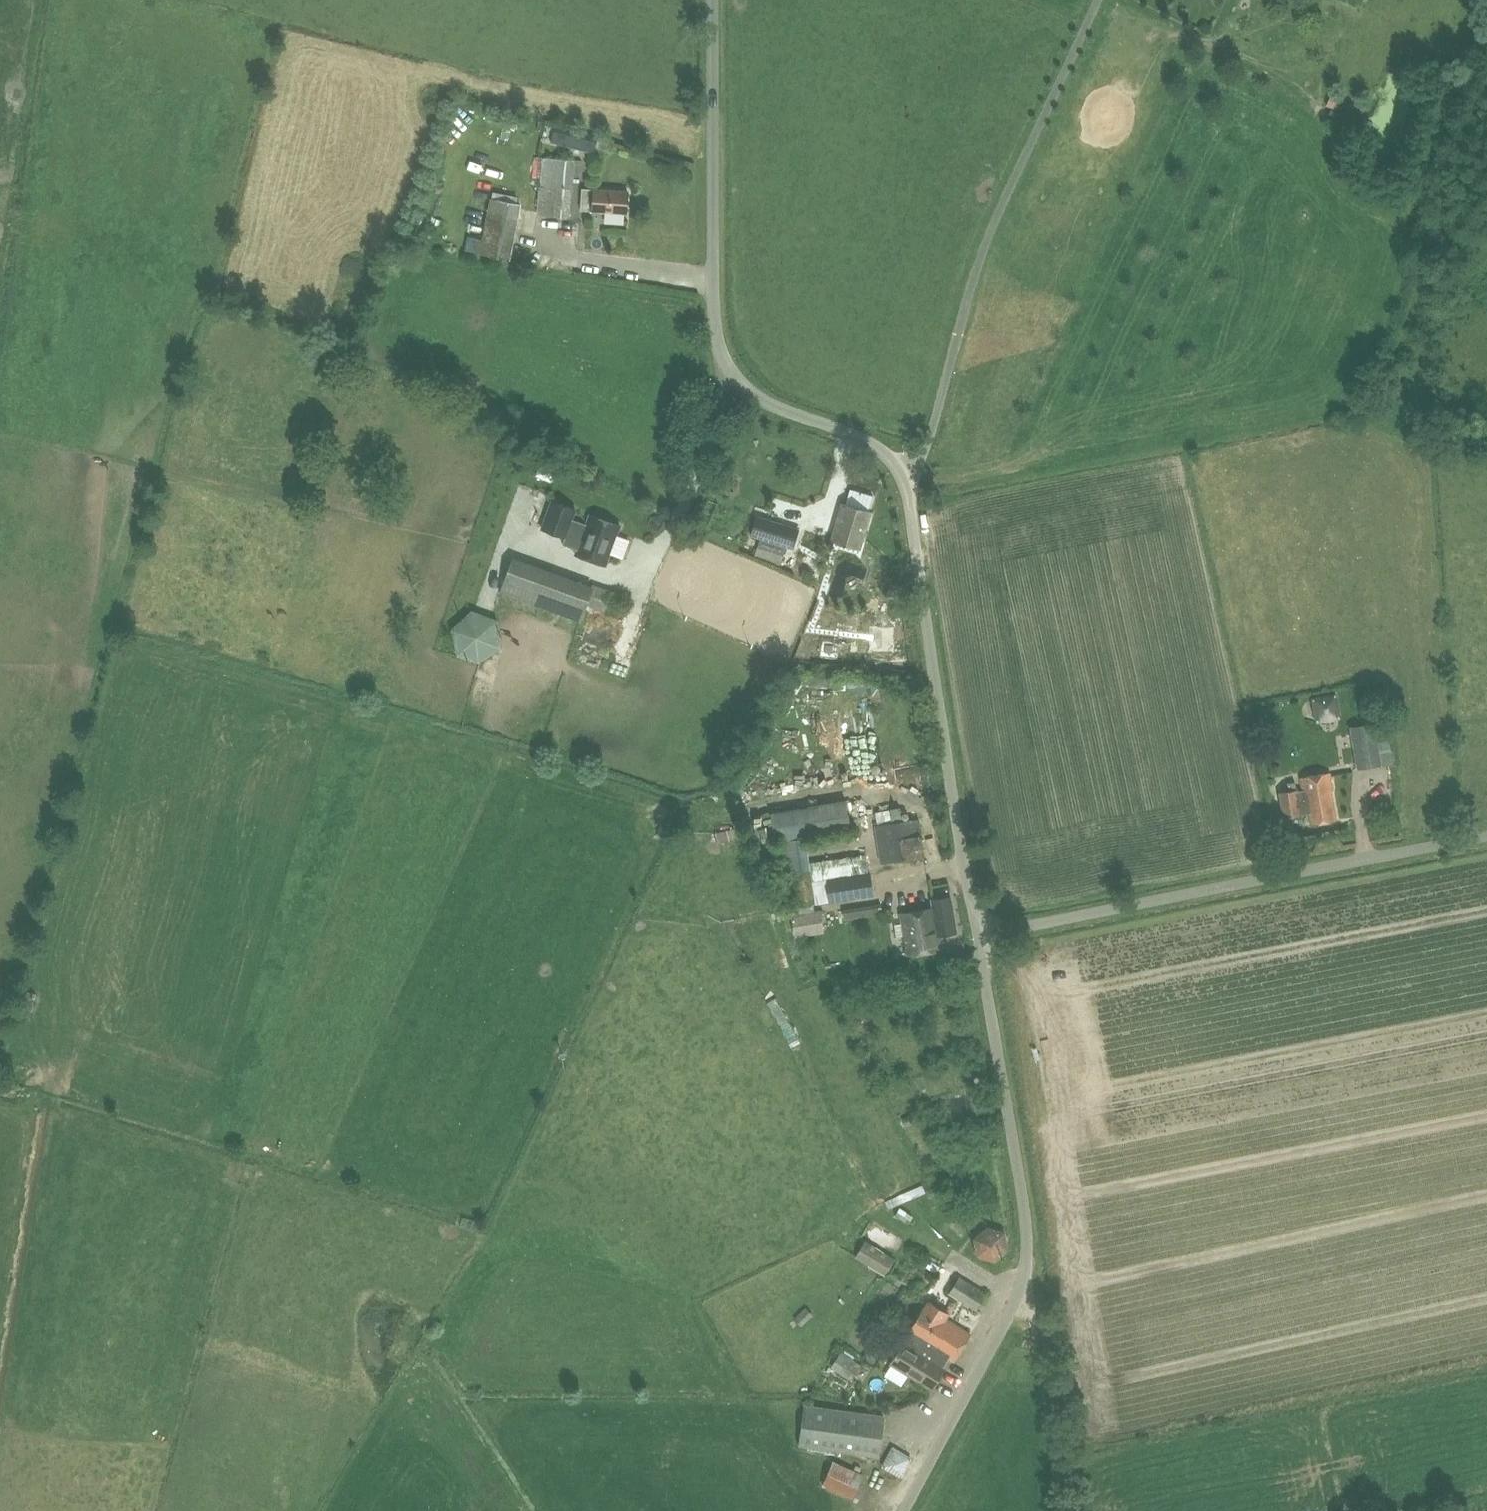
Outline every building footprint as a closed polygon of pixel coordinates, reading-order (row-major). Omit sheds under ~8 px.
[(1337,112),(1342,98),(1331,94),(1325,107),(1337,112)] [(597,136),(555,124),(552,136),(594,147),(597,136)] [(542,156),(539,185),(538,185),(536,214),(569,217),(575,158),(542,156)] [(627,191),(593,188),(592,210),(625,212),(627,191)] [(510,259),(520,203),(489,197),(478,253),(510,259)] [(574,508),(550,500),(541,527),(565,536),(574,508)] [(831,539),(859,547),(870,511),(841,503),(831,539)] [(589,514),(576,550),(575,553),(605,564),(619,525),(589,514)] [(800,530),(757,517),(752,534),(795,548),(800,530)] [(613,614),(621,594),(593,584),(593,585),(513,557),(500,591),(580,620),(585,605),(613,614)] [(854,566),(850,587),(837,584),(836,592),(890,603),(892,592),(879,590),(882,572),(854,566)] [(502,605),(462,608),(465,648),(505,645),(502,605)] [(1334,697),(1314,701),(1318,721),(1338,716),(1334,697)] [(1349,726),(1356,768),(1381,764),(1374,721),(1349,726)] [(934,804),(926,771),(913,774),(921,807),(934,804)] [(1297,788),(1296,789),(1278,792),(1282,818),(1307,813),(1309,824),(1335,819),(1329,788),(1332,788),(1329,772),(1301,777),(1303,789),(1297,790),(1297,788)] [(920,834),(899,838),(896,821),(874,825),(880,864),(924,856),(920,834)] [(805,838),(778,842),(787,905),(874,896),(867,853),(808,861),(805,838)] [(870,904),(842,908),(844,919),(872,914),(870,904)] [(791,908),(794,924),(795,935),(800,935),(815,933),(811,905),(791,908)] [(940,949),(935,914),(934,907),(900,912),(907,954),(940,949)] [(118,1139),(106,1142),(110,1156),(122,1153),(118,1139)] [(1006,1216),(985,1216),(984,1244),(1005,1245),(1006,1216)] [(854,1256),(884,1274),(894,1256),(865,1239),(854,1256)] [(948,1293),(975,1310),(986,1292),(958,1275),(948,1293)] [(909,1332),(903,1342),(891,1361),(932,1387),(944,1368),(941,1365),(947,1356),(953,1360),(970,1333),(961,1327),(947,1318),(950,1313),(942,1309),(939,1313),(925,1305),(908,1332),(909,1332)] [(884,1415),(804,1404),(798,1445),(879,1456),(884,1415)] [(913,1467),(914,1442),(892,1441),(891,1466),(913,1467)] [(821,1485),(851,1499),(862,1473),(833,1460),(821,1485)]
